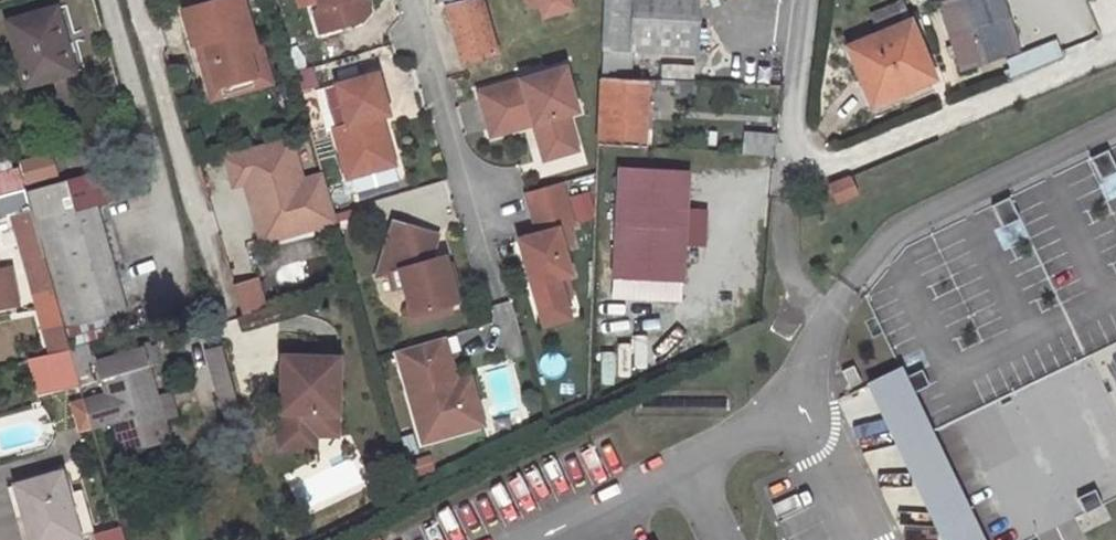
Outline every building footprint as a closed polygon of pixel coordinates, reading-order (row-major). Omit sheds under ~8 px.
[(241,0),(210,0),(180,9),(191,44),(195,43),(201,41),(215,87),(255,75),(247,49),(255,47),(241,0)] [(321,2),(315,10),(321,31),(360,19),(370,8),(367,0),(320,0),(321,2)] [(479,0),(474,0),(446,8),(462,63),(494,53),(479,0)] [(543,18),(572,9),(569,0),(537,0),(543,18)] [(695,52),(699,0),(605,0),(602,76),(629,78),(630,49),(695,52)] [(997,0),(937,0),(961,63),(1014,43),(997,0)] [(8,22),(25,85),(73,72),(54,10),(8,22)] [(874,97),(933,72),(909,19),(851,44),(874,97)] [(195,43),(212,100),(271,82),(260,45),(255,47),(247,49),(255,75),(215,87),(201,41),(195,43)] [(1004,80),(1062,57),(1058,46),(1050,50),(1047,44),(998,65),(1004,80)] [(577,112),(566,69),(479,93),(490,135),(520,127),(518,120),(531,117),(533,124),(540,150),(574,141),(567,115),(577,112)] [(332,126),(346,176),(371,169),(367,155),(389,150),(380,114),(385,113),(375,73),(335,83),(345,123),(332,126)] [(645,149),(648,79),(629,78),(602,76),(599,146),(645,149)] [(656,91),(674,91),(674,80),(657,79),(656,91)] [(518,120),(520,127),(533,124),(531,117),(518,120)] [(745,155),(773,157),(775,136),(746,134),(745,155)] [(290,136),(224,156),(234,188),(245,184),(254,182),(257,191),(253,192),(250,198),(256,220),(275,214),(280,232),(312,221),(314,228),(336,222),(323,175),(302,181),(290,136)] [(540,150),(543,160),(576,151),(574,141),(540,150)] [(371,169),(392,163),(389,150),(367,155),(371,169)] [(620,163),(613,269),(633,271),(631,291),(676,294),(680,239),(702,240),(704,205),(682,204),(685,169),(620,163)] [(55,300),(62,326),(83,320),(122,308),(91,201),(121,192),(112,165),(24,190),(26,199),(55,300)] [(352,191),(400,180),(397,167),(349,179),(352,191)] [(0,173),(0,193),(23,187),(17,168),(0,173)] [(837,204),(859,196),(852,177),(831,186),(837,204)] [(254,182),(245,184),(250,198),(253,192),(257,191),(254,182)] [(520,257),(527,284),(539,281),(544,301),(572,294),(559,246),(567,244),(563,226),(570,224),(559,183),(523,193),(534,231),(515,237),(518,250),(522,249),(524,255),(520,257)] [(26,199),(24,190),(23,187),(0,193),(0,219),(11,216),(35,305),(55,300),(26,199)] [(275,214),(256,220),(264,244),(314,228),(312,221),(280,232),(275,214)] [(389,274),(394,292),(402,290),(408,309),(417,315),(446,306),(457,303),(446,265),(429,260),(437,234),(391,221),(374,278),(389,274)] [(429,260),(446,265),(443,257),(429,260)] [(10,295),(5,268),(0,268),(0,297),(10,295)] [(233,287),(242,318),(268,311),(259,279),(233,287)] [(527,284),(533,304),(544,301),(539,281),(527,284)] [(35,305),(45,342),(65,337),(62,326),(55,300),(35,305)] [(412,325),(449,314),(446,306),(417,315),(408,309),(402,318),(412,325)] [(75,372),(65,337),(45,342),(23,348),(33,384),(75,372)] [(450,402),(437,359),(445,356),(440,338),(394,351),(420,442),(466,429),(457,400),(450,402)] [(206,348),(220,399),(234,395),(220,344),(206,348)] [(111,420),(120,453),(162,441),(156,421),(151,404),(157,403),(155,397),(141,348),(94,362),(102,389),(67,399),(76,430),(111,420)] [(437,359),(450,402),(457,400),(466,429),(480,425),(467,379),(453,384),(445,356),(437,359)] [(279,373),(277,434),(312,435),(313,414),(333,415),(335,359),(286,357),(286,373),(279,373)] [(839,399),(906,539),(981,539),(929,432),(899,370),(839,399)] [(151,404),(156,421),(173,416),(166,394),(155,397),(157,403),(151,404)] [(313,414),(312,435),(333,436),(333,415),(313,414)] [(276,448),(311,450),(312,435),(277,434),(276,448)] [(56,477),(9,488),(24,539),(69,539),(73,539),(56,477)] [(118,523),(90,531),(92,539),(122,539),(118,523)]
